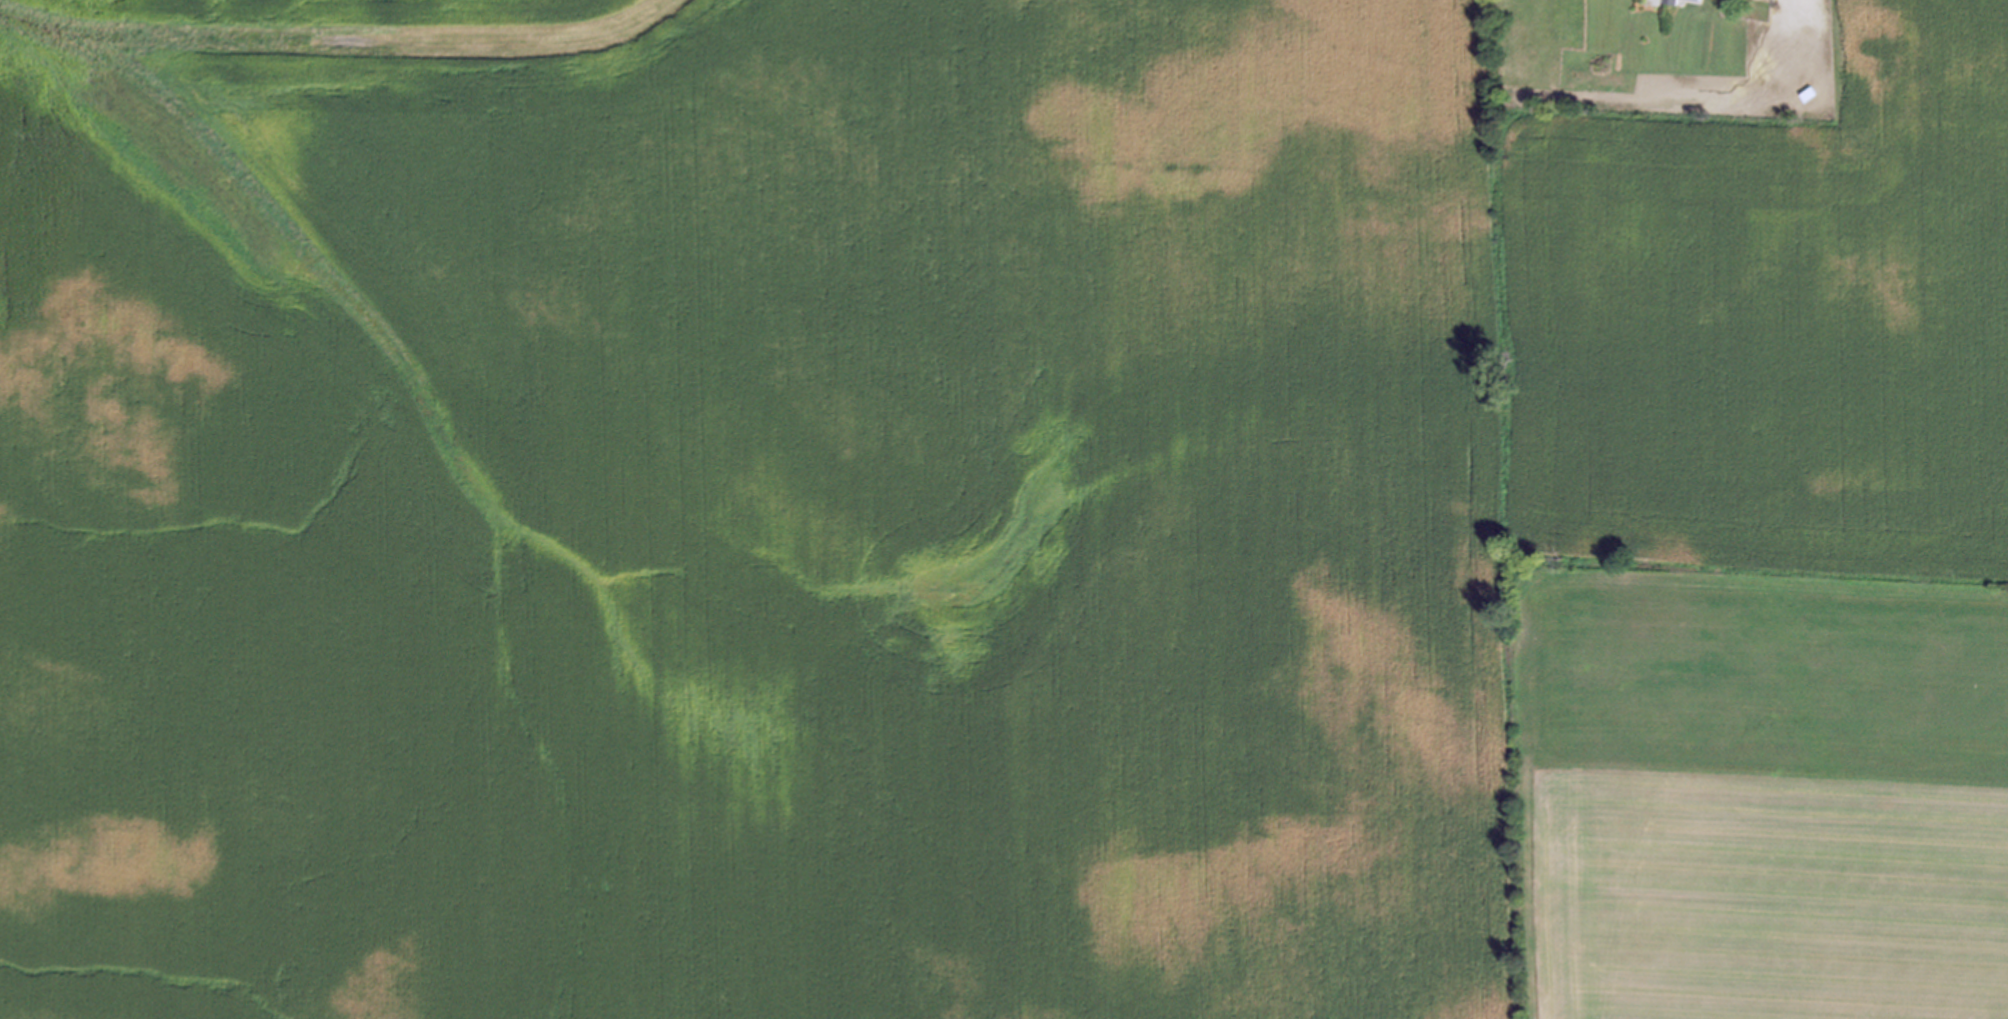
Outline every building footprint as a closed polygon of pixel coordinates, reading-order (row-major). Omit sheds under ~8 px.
[(1799,94),(1804,101),(1814,93),(1809,86),(1799,94)]
